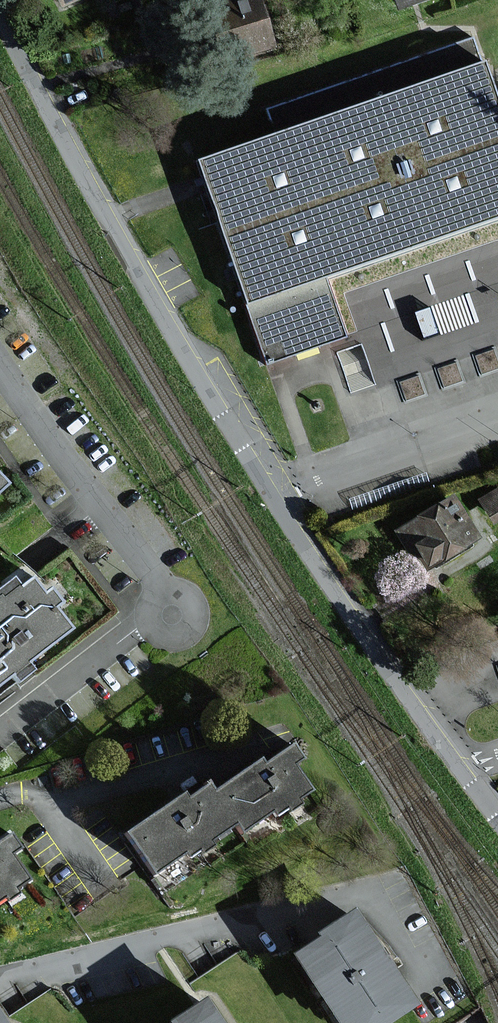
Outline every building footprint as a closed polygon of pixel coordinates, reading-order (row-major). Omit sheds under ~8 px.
[(60,9),(78,0),(55,0),(60,9)] [(258,0),(230,0),(188,11),(203,66),(271,49),(258,0)] [(390,13),(430,0),(386,0),(390,13)] [(277,135),(324,280),(497,218),(497,123),(479,65),(277,135)] [(482,500),(495,522),(497,520),(497,491),(482,500)] [(478,537),(454,497),(397,530),(422,570),(478,537)] [(49,610),(37,594),(32,598),(22,586),(10,595),(3,587),(0,589),(0,681),(5,677),(60,637),(43,614),(49,610)] [(255,762),(211,793),(235,826),(236,828),(240,833),(269,813),(275,822),(294,808),(291,804),(307,793),(289,767),(299,759),(291,748),(261,770),(255,762)] [(188,849),(193,856),(235,826),(211,793),(205,785),(186,800),(179,791),(121,833),(152,875),(188,849)] [(13,898),(10,894),(26,883),(7,857),(18,849),(10,838),(0,845),(0,907),(13,898)] [(357,909),(322,931),(326,938),(301,954),(344,1022),(383,1022),(416,1003),(357,909)] [(208,999),(175,1020),(177,1022),(224,1022),(208,999)]
